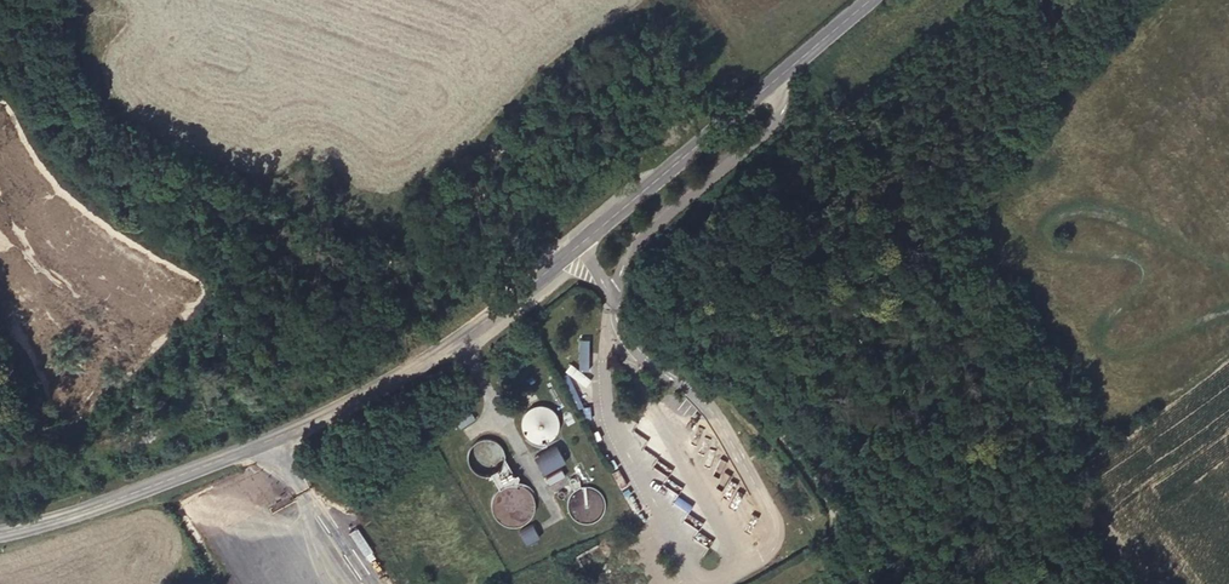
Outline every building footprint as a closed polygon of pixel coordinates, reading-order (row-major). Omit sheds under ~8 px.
[(534,407),(530,409),(527,411),(524,415),(523,419),(522,423),(523,427),(524,432),(527,435),(530,438),(534,440),(538,441),(542,441),(546,440),(550,438),(553,435),(556,432),(557,428),(558,424),(558,419),(556,415),(554,412),(551,409),(547,407),(543,406),(538,406),(534,407)] [(559,446),(542,455),(547,464),(542,467),(546,474),(568,462),(559,446)] [(542,455),(537,458),(542,467),(547,464),(542,455)] [(518,483),(504,461),(503,465),(501,467),(499,470),(497,473),(494,474),(489,475),(498,488),(502,486),(509,483),(512,483),(518,483)] [(759,510),(741,520),(744,527),(763,516),(759,510)] [(349,531),(364,554),(373,549),(357,525),(349,531)] [(535,525),(522,532),(529,545),(542,538),(535,525)]
